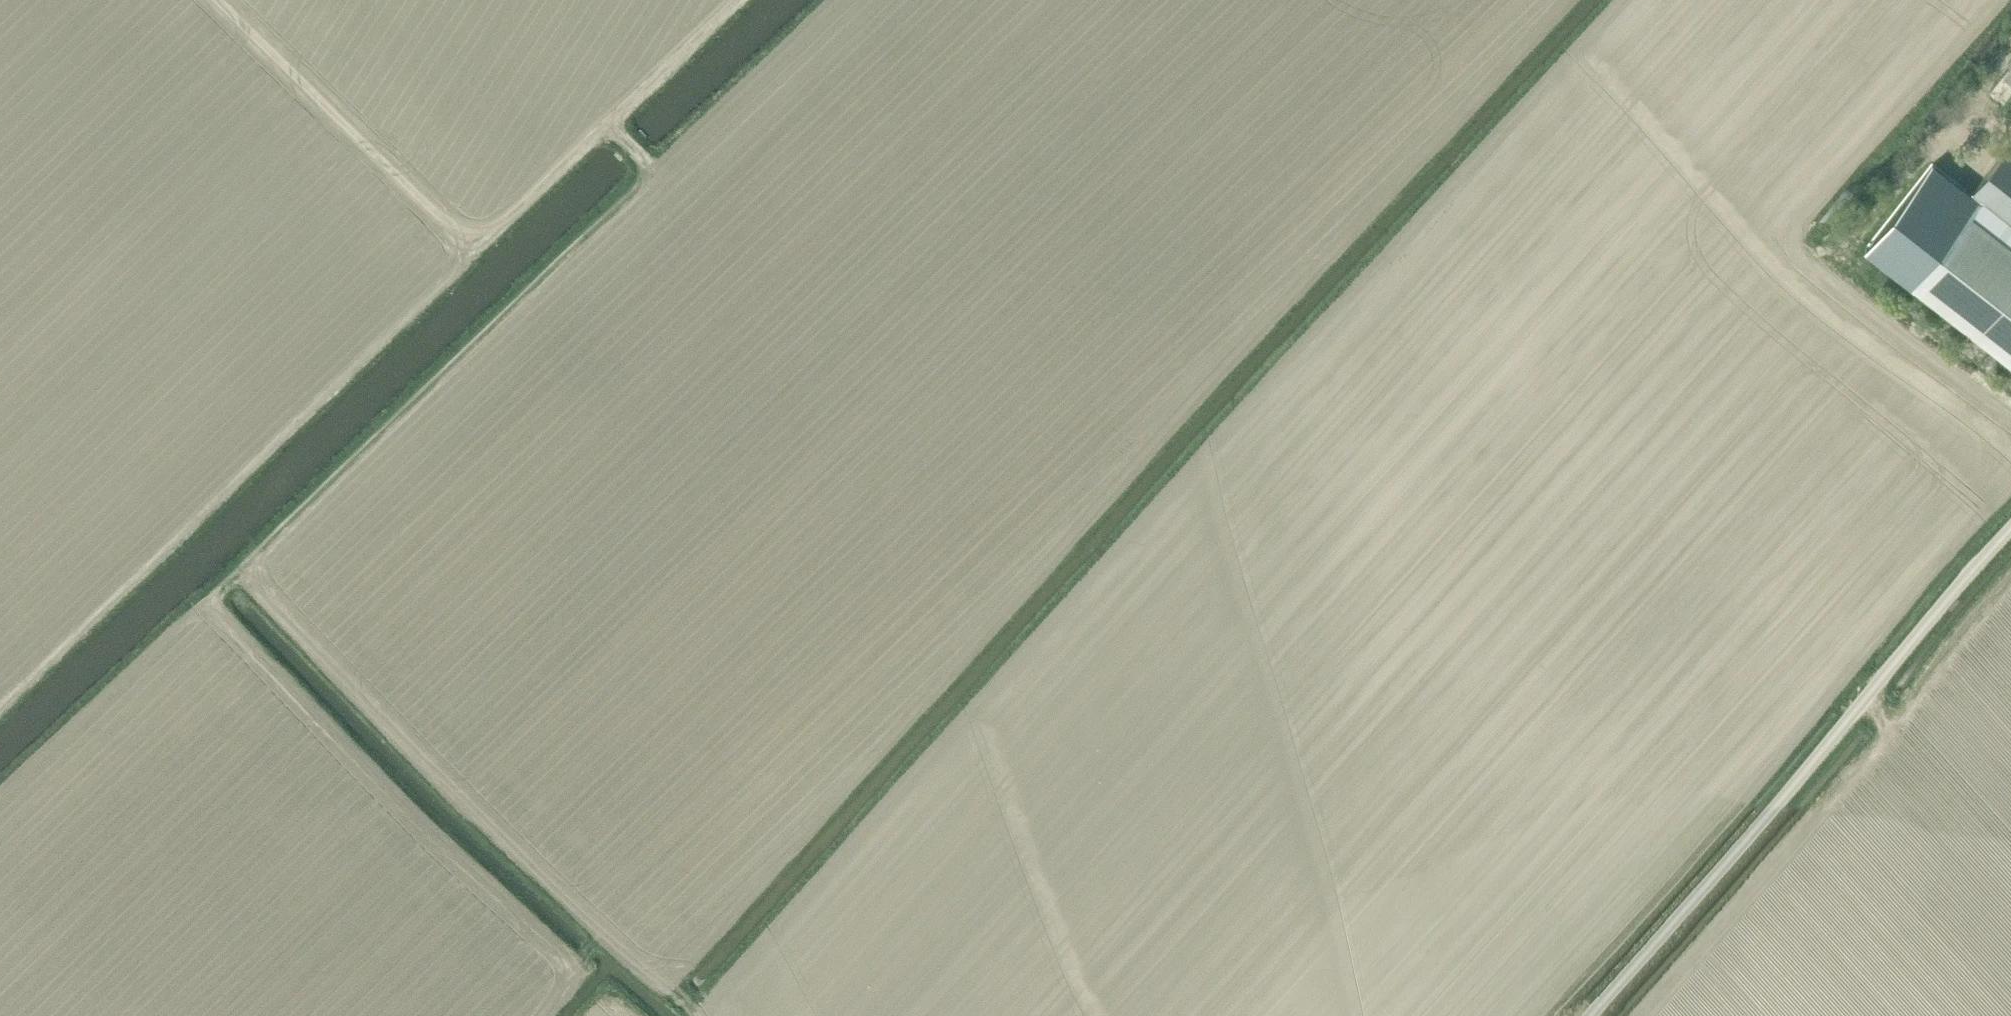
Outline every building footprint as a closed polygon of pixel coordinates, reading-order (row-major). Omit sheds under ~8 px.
[(2003,149),(1971,190),(2010,221),(2010,155),(2003,149)] [(1976,209),(1916,283),(2004,352),(2010,358),(2010,236),(1976,209)]
